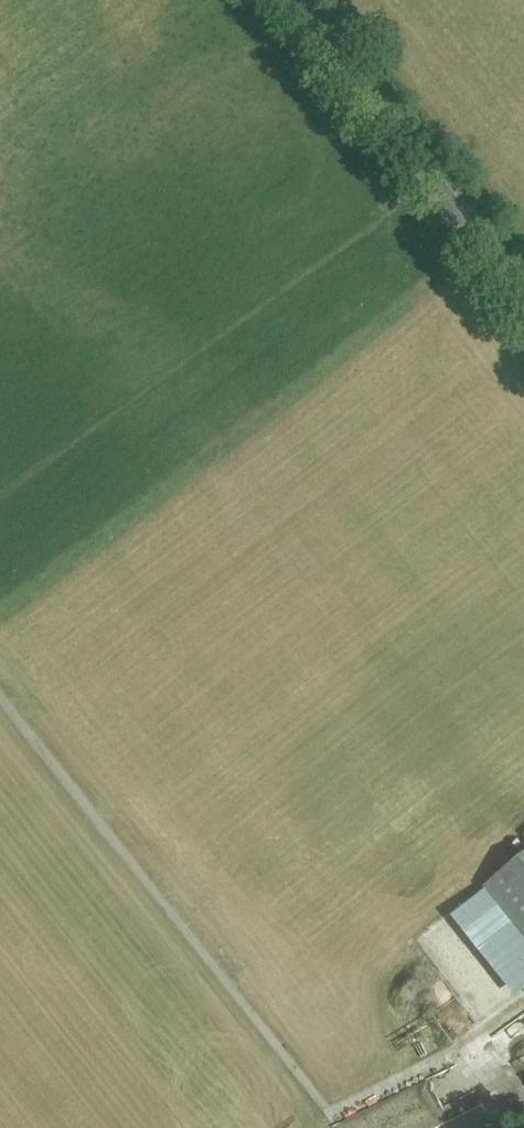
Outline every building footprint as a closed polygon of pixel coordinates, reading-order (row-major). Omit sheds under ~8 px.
[(483,887),(523,939),(523,855),(483,887)]
